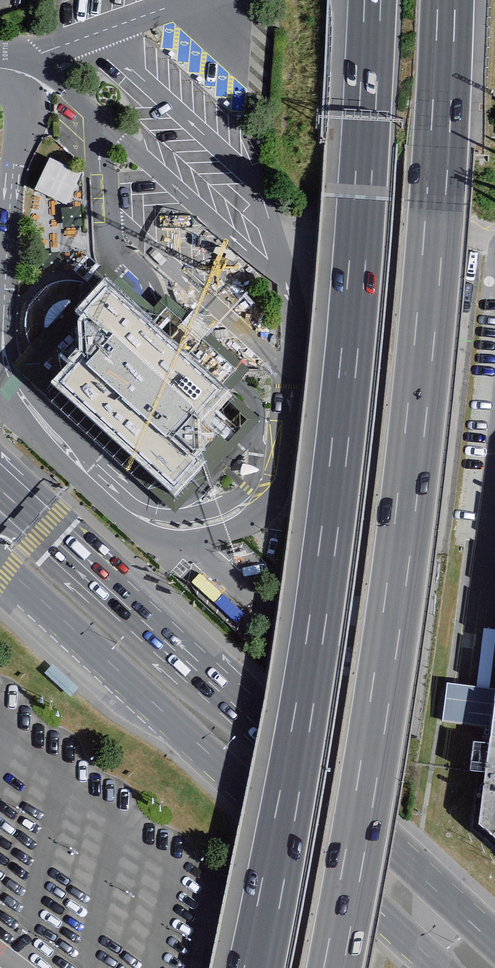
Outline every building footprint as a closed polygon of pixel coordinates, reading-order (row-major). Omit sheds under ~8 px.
[(69,204),(81,171),(46,160),(35,192),(69,204)] [(175,514),(261,418),(230,390),(250,368),(166,293),(146,315),(97,270),(86,283),(77,280),(67,279),(56,281),(46,286),(39,291),(33,298),(29,305),(26,315),(25,325),(27,336),(30,343),(10,366),(21,376),(175,514)] [(487,726),(493,690),(481,688),(475,724),(487,726)] [(484,828),(494,838),(494,731),(484,828)] [(468,770),(482,772),(485,743),(471,741),(468,770)]
